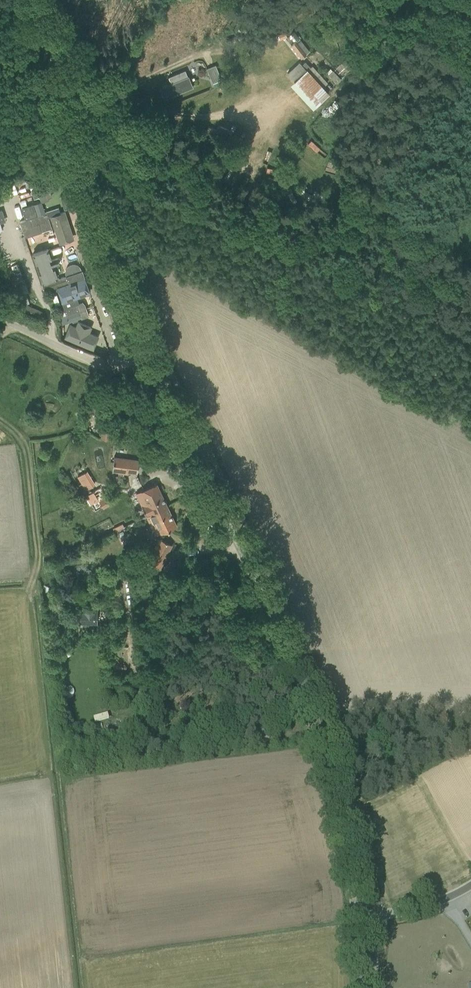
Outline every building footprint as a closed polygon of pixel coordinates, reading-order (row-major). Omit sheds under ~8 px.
[(276,34),(258,42),(260,46),(278,39),(276,34)] [(296,41),(291,45),(301,58),(307,54),(296,41)] [(258,42),(252,44),(255,51),(261,48),(260,46),(258,42)] [(340,64),(337,67),(344,75),(347,72),(351,68),(344,60),(340,64)] [(287,73),(294,80),(290,84),(313,109),(329,93),(324,87),(328,83),(312,65),(311,67),(305,61),(301,64),(299,62),(287,73)] [(206,69),(212,83),(221,80),(216,65),(206,69)] [(160,87),(165,99),(193,87),(188,76),(185,70),(178,73),(168,77),(171,83),(160,87)] [(60,196),(64,209),(73,206),(69,193),(60,196)] [(41,202),(22,207),(26,218),(37,215),(38,216),(29,219),(32,225),(38,223),(41,231),(51,228),(46,213),(45,214),(41,202)] [(50,216),(59,243),(74,239),(65,211),(50,216)] [(68,217),(74,233),(81,230),(75,214),(68,217)] [(55,241),(53,233),(52,229),(39,233),(43,245),(53,242),(55,241)] [(59,263),(57,258),(51,259),(48,249),(33,254),(42,281),(53,277),(57,276),(57,275),(53,265),(59,263)] [(29,302),(25,292),(28,291),(20,270),(16,272),(18,275),(10,278),(19,306),(29,302)] [(62,302),(89,293),(81,270),(66,275),(66,276),(68,282),(69,284),(57,288),(62,302)] [(45,290),(68,282),(66,276),(62,277),(61,273),(57,275),(57,276),(53,277),(54,280),(43,284),(45,290)] [(25,304),(21,311),(41,321),(45,314),(25,304)] [(78,311),(75,304),(57,311),(59,318),(78,311)] [(81,309),(83,317),(92,314),(90,306),(81,309)] [(81,318),(78,311),(59,318),(61,324),(72,320),(73,322),(77,321),(77,319),(81,318)] [(98,336),(89,332),(92,326),(77,321),(75,326),(69,323),(63,338),(92,350),(98,336)] [(101,438),(109,439),(111,426),(103,425),(101,438)] [(125,461),(113,459),(112,472),(125,473),(125,471),(137,473),(139,460),(126,458),(125,461)] [(77,476),(86,490),(93,485),(85,472),(77,476)] [(176,525),(159,488),(143,496),(146,502),(143,504),(153,523),(155,522),(161,533),(176,525)] [(93,491),(89,493),(94,501),(98,499),(93,491)] [(147,561),(160,567),(171,544),(159,538),(147,561)] [(97,610),(80,610),(80,622),(96,622),(97,610)] [(114,631),(107,631),(108,639),(115,639),(114,631)] [(260,729),(262,740),(269,739),(267,728),(260,729)]
